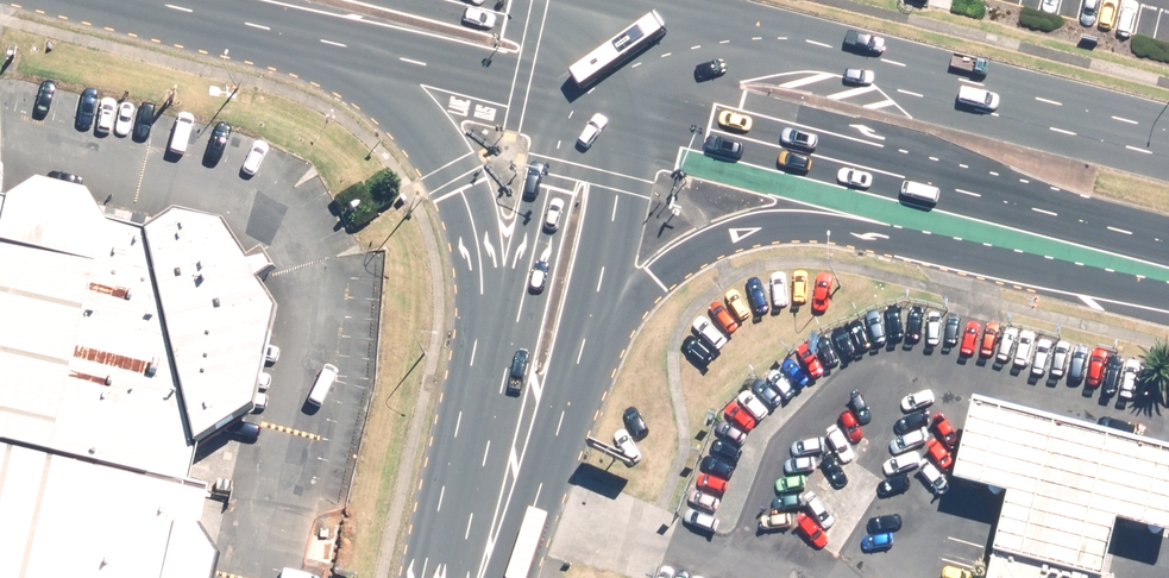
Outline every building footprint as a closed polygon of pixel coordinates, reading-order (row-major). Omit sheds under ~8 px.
[(0,202),(0,445),(181,489),(190,452),(249,417),(276,317),(221,230),(172,219),(143,239),(105,229),(88,200),(35,186),(5,203),(0,202)] [(1082,577),(1107,577),(1121,518),(1168,530),(1168,445),(980,401),(961,481),(1015,494),(999,557),(1082,577)] [(218,564),(199,535),(206,497),(181,489),(0,445),(0,577),(215,577),(218,564)] [(999,557),(994,577),(1082,577),(999,557)]
